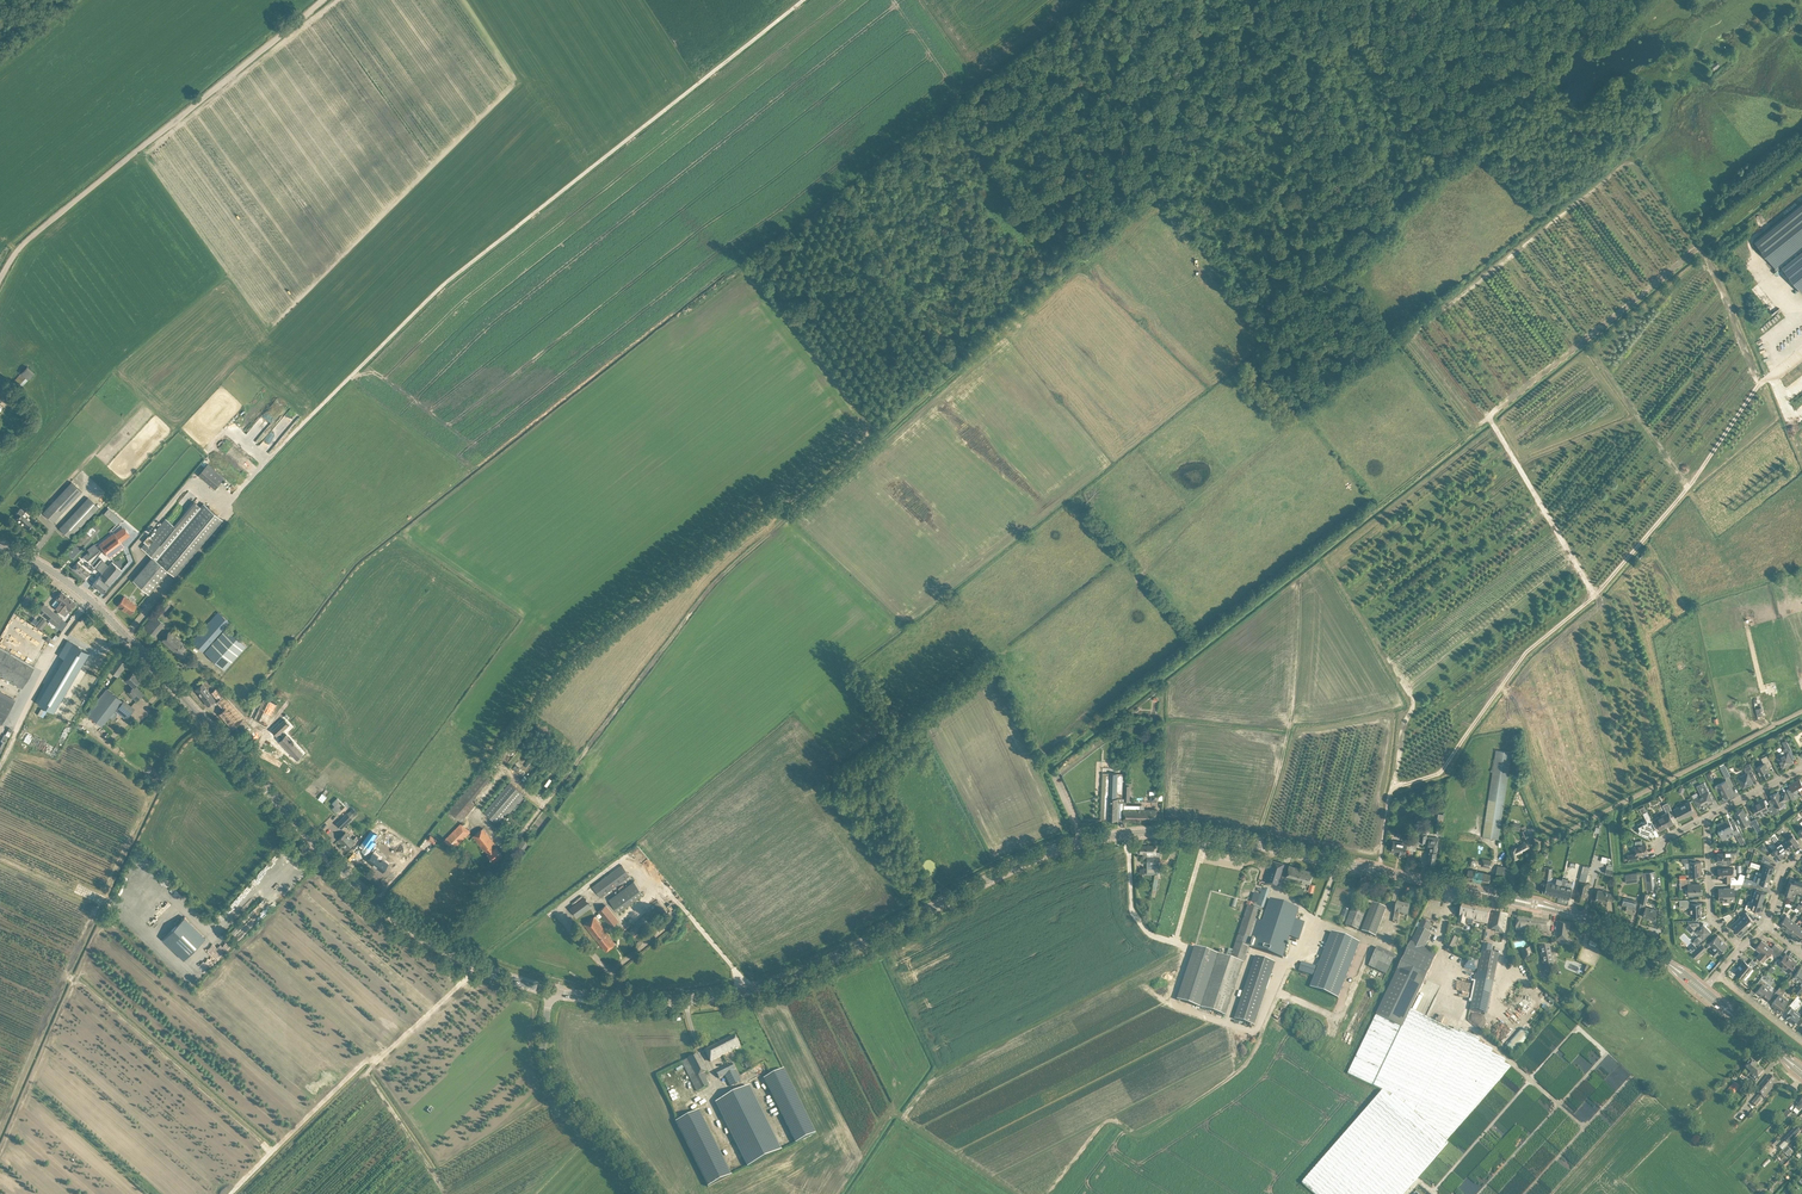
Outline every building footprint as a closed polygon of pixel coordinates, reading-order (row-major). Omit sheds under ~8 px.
[(1755,241),(1777,269),(1781,266),(1801,291),(1801,203),(1755,241)] [(1763,216),(1757,221),(1762,226),(1767,221),(1763,216)] [(1772,304),(1770,302),(1774,299),(1764,287),(1756,294),(1767,308),(1772,304)] [(1767,309),(1772,313),(1777,308),(1773,303),(1767,309)] [(277,398),(275,402),(285,406),(286,401),(277,398)] [(209,464),(199,475),(215,489),(225,478),(209,464)] [(53,522),(82,491),(71,482),(43,512),(53,522)] [(59,527),(70,537),(98,507),(88,497),(59,527)] [(145,543),(141,547),(152,556),(133,580),(149,593),(168,570),(174,575),(220,520),(202,504),(196,511),(190,505),(170,529),(162,522),(150,537),(148,535),(143,541),(145,543)] [(20,508),(15,513),(18,516),(16,518),(23,525),(27,529),(34,522),(28,516),(30,514),(26,510),(24,512),(23,512),(24,511),(20,508)] [(94,524),(87,531),(90,534),(97,526),(94,524)] [(113,533),(98,544),(109,558),(124,547),(121,543),(114,534),(113,533)] [(75,544),(81,549),(87,543),(81,538),(75,544)] [(89,551),(83,556),(86,560),(92,555),(89,551)] [(92,584),(102,592),(121,569),(111,561),(92,584)] [(77,562),(71,569),(85,580),(90,574),(77,562)] [(55,607),(59,610),(68,599),(69,599),(69,598),(61,591),(56,598),(60,602),(55,607)] [(25,605),(31,598),(26,595),(21,601),(25,605)] [(118,605),(130,614),(136,605),(124,596),(118,605)] [(75,603),(69,598),(69,599),(68,599),(59,610),(62,613),(67,607),(69,610),(75,603)] [(153,616),(143,627),(153,636),(163,625),(157,619),(170,605),(165,601),(152,615),(153,616)] [(38,610),(56,626),(62,618),(44,603),(38,610)] [(192,640),(204,651),(229,623),(217,613),(192,640)] [(42,617),(36,626),(42,630),(48,621),(42,617)] [(205,653),(224,671),(246,646),(226,629),(205,653)] [(169,631),(162,640),(182,658),(189,650),(181,643),(182,642),(169,631)] [(57,674),(39,703),(53,712),(89,652),(67,640),(58,655),(64,658),(55,673),(57,674)] [(22,688),(34,666),(0,646),(0,675),(22,688)] [(115,674),(118,677),(127,664),(116,657),(106,673),(112,677),(115,674)] [(140,680),(133,672),(126,679),(133,687),(128,692),(136,700),(143,694),(135,685),(140,680)] [(235,725),(244,716),(216,687),(210,693),(201,682),(193,689),(208,706),(213,701),(235,725)] [(106,688),(87,714),(102,726),(122,700),(106,688)] [(1,724),(13,703),(0,695),(0,724),(1,724)] [(262,737),(276,702),(265,697),(250,732),(262,737)] [(123,701),(115,710),(126,719),(133,709),(123,701)] [(284,716),(272,727),(278,734),(279,732),(282,735),(279,738),(297,757),(304,750),(287,731),(284,733),(281,730),(290,722),(284,716)] [(1790,756),(1793,754),(1789,746),(1786,740),(1782,742),(1785,747),(1782,749),(1785,753),(1780,755),(1780,754),(1775,756),(1777,761),(1778,760),(1782,768),(1793,762),(1790,756)] [(545,752),(545,751),(545,749),(544,747),(544,746),(542,744),(541,743),(540,743),(538,742),(536,742),(535,742),(533,743),(531,744),(530,745),(529,746),(528,748),(528,749),(528,751),(528,753),(528,754),(529,756),(530,757),(532,758),(533,759),(535,759),(537,759),(538,759),(540,759),(541,758),(543,757),(544,755),(545,754),(545,752)] [(1493,771),(1483,836),(1498,839),(1511,750),(1494,747),(1490,771),(1493,771)] [(1756,767),(1762,778),(1770,774),(1767,767),(1772,765),(1766,755),(1761,758),(1764,763),(1756,767)] [(1738,777),(1743,787),(1753,782),(1752,781),(1756,779),(1752,770),(1753,770),(1749,763),(1745,765),(1744,769),(1746,773),(1738,777)] [(1725,778),(1730,775),(1725,764),(1720,767),(1725,778)] [(481,770),(449,812),(462,822),(476,804),(470,799),(489,776),(481,770)] [(1791,797),(1800,792),(1801,793),(1801,794),(1801,783),(1800,779),(1788,784),(1790,787),(1786,789),(1791,797)] [(1724,797),(1732,793),(1726,780),(1717,784),(1724,797)] [(488,803),(482,809),(499,825),(526,795),(511,782),(491,805),(488,803)] [(1694,798),(1699,808),(1702,806),(1703,806),(1704,806),(1704,805),(1706,804),(1706,806),(1713,802),(1713,801),(1713,800),(1710,794),(1704,782),(1696,786),(1700,793),(1699,796),(1694,798)] [(1123,814),(1123,820),(1157,821),(1157,809),(1145,808),(1146,805),(1126,804),(1126,801),(1131,802),(1131,785),(1125,785),(1124,798),(1119,798),(1119,796),(1108,795),(1108,820),(1118,820),(1118,819),(1118,814),(1123,814)] [(1789,799),(1785,792),(1781,794),(1780,795),(1778,791),(1770,795),(1775,804),(1771,806),(1775,814),(1779,812),(1776,806),(1784,802),(1783,801),(1789,799)] [(322,793),(318,798),(323,802),(327,797),(322,793)] [(1150,801),(1156,803),(1159,795),(1153,793),(1150,801)] [(345,806),(338,798),(332,803),(335,805),(332,808),(337,813),(345,806)] [(1767,807),(1763,798),(1757,801),(1758,802),(1752,805),(1756,814),(1763,810),(1764,812),(1769,810),(1771,814),(1774,812),(1775,814),(1771,806),(1767,807)] [(1686,816),(1694,812),(1689,801),(1674,809),(1679,818),(1686,815),(1686,816)] [(1671,817),(1675,815),(1668,802),(1662,805),(1666,812),(1654,819),(1659,830),(1665,827),(1664,826),(1673,822),(1671,817)] [(1750,821),(1746,812),(1745,813),(1743,808),(1734,812),(1741,826),(1748,822),(1750,826),(1753,824),(1757,833),(1762,830),(1756,818),(1755,818),(1757,821),(1752,823),(1751,820),(1750,821)] [(1652,830),(1656,828),(1647,811),(1643,813),(1646,819),(1637,824),(1639,827),(1639,828),(1639,829),(1637,832),(1648,838),(1650,834),(1653,835),(1654,835),(1652,830)] [(336,823),(341,828),(352,817),(347,813),(336,823)] [(1728,818),(1716,824),(1719,829),(1718,830),(1722,838),(1734,832),(1738,838),(1742,836),(1734,822),(1731,823),(1728,818)] [(460,824),(444,840),(453,848),(469,832),(460,824)] [(490,845),(494,842),(482,828),(473,835),(484,850),(485,849),(488,853),(487,854),(494,862),(502,855),(496,847),(493,849),(490,845)] [(339,839),(348,848),(358,838),(356,836),(353,839),(346,832),(339,839)] [(369,832),(362,842),(371,848),(376,842),(373,840),(375,837),(369,832)] [(1788,839),(1792,845),(1793,847),(1799,842),(1791,833),(1786,837),(1788,839)] [(437,839),(430,834),(428,838),(434,843),(437,839)] [(1393,840),(1393,841),(1391,851),(1397,852),(1397,853),(1402,854),(1402,853),(1405,854),(1406,848),(1416,850),(1418,837),(1411,836),(1410,844),(1407,843),(1393,840)] [(1427,861),(1435,862),(1437,851),(1436,851),(1438,838),(1429,836),(1428,846),(1429,846),(1429,850),(1427,850),(1427,856),(1428,856),(1427,861)] [(1787,849),(1792,845),(1788,839),(1786,837),(1781,841),(1787,849)] [(1635,845),(1634,846),(1635,853),(1627,854),(1628,860),(1639,858),(1638,854),(1647,853),(1646,844),(1642,844),(1642,840),(1635,841),(1635,845)] [(1776,845),(1777,847),(1782,853),(1787,849),(1781,841),(1776,845)] [(1518,848),(1511,850),(1512,859),(1518,858),(1517,853),(1524,849),(1525,850),(1530,847),(1526,842),(1518,848)] [(1147,845),(1139,845),(1139,853),(1143,853),(1143,859),(1147,860),(1147,866),(1147,873),(1155,874),(1156,865),(1156,862),(1152,861),(1152,856),(1148,856),(1147,853),(1147,845)] [(1156,845),(1147,845),(1147,853),(1148,856),(1152,856),(1152,861),(1156,862),(1156,865),(1159,865),(1160,851),(1156,851),(1156,845)] [(1783,854),(1782,853),(1777,847),(1772,851),(1778,859),(1783,854)] [(1738,848),(1725,848),(1725,853),(1717,853),(1718,862),(1731,862),(1731,857),(1734,857),(1734,855),(1738,855),(1738,848)] [(375,849),(367,860),(383,871),(388,863),(378,856),(380,853),(375,849)] [(1763,855),(1759,868),(1772,873),(1774,866),(1769,865),(1770,861),(1770,860),(1763,855)] [(1695,861),(1695,858),(1681,858),(1682,862),(1690,862),(1690,867),(1689,867),(1689,876),(1701,876),(1700,866),(1701,866),(1701,861),(1695,861)] [(1277,885),(1284,863),(1272,860),(1266,881),(1277,885)] [(622,864),(565,906),(573,918),(593,903),(592,903),(630,875),(622,864)] [(1310,883),(1314,872),(1289,865),(1286,876),(1310,883)] [(1508,878),(1510,867),(1497,865),(1496,876),(1508,878)] [(1543,878),(1550,879),(1552,868),(1545,867),(1543,878)] [(1723,876),(1723,882),(1731,881),(1731,876),(1733,876),(1733,868),(1718,869),(1718,876),(1723,876)] [(1761,873),(1760,876),(1770,879),(1772,873),(1759,868),(1758,871),(1761,873)] [(1468,869),(1466,879),(1489,883),(1491,874),(1468,869)] [(1644,883),(1656,881),(1655,871),(1642,872),(1644,883)] [(1637,872),(1625,874),(1626,883),(1638,881),(1637,872)] [(1736,879),(1736,883),(1742,883),(1745,877),(1740,875),(1739,879),(1736,879)] [(1751,884),(1756,885),(1761,887),(1762,883),(1768,885),(1770,879),(1760,876),(1757,875),(1755,881),(1753,880),(1751,884)] [(1690,884),(1690,878),(1680,879),(1680,888),(1688,888),(1688,895),(1693,895),(1693,894),(1701,893),(1700,884),(1690,884)] [(1790,878),(1784,894),(1792,897),(1791,899),(1791,900),(1794,901),(1795,897),(1794,897),(1796,892),(1801,894),(1801,882),(1795,880),(1790,878)] [(634,880),(608,898),(617,911),(643,893),(634,880)] [(1575,899),(1585,902),(1590,884),(1579,881),(1575,899)] [(1563,885),(1547,882),(1546,884),(1541,882),(1539,891),(1570,898),(1572,888),(1568,887),(1569,883),(1564,882),(1563,885)] [(1736,883),(1731,883),(1731,888),(1724,888),(1719,888),(1719,899),(1723,899),(1723,902),(1729,902),(1729,898),(1734,898),(1734,889),(1741,888),(1742,883),(1736,883)] [(1763,898),(1765,892),(1755,888),(1756,885),(1751,884),(1750,884),(1749,887),(1752,889),(1750,894),(1763,898)] [(1292,885),(1290,893),(1302,896),(1304,889),(1292,885)] [(1262,890),(1256,907),(1264,910),(1270,893),(1262,890)] [(1608,899),(1614,901),(1615,894),(1609,893),(1609,892),(1598,890),(1595,900),(1607,903),(1608,899)] [(1642,916),(1654,920),(1657,911),(1645,906),(1645,904),(1646,904),(1649,893),(1645,892),(1643,892),(1640,902),(1641,902),(1639,907),(1640,908),(1645,909),(1644,910),(1644,912),(1642,916)] [(636,922),(660,902),(654,894),(626,916),(631,922),(629,924),(632,928),(637,924),(636,922)] [(1761,904),(1763,898),(1750,894),(1750,897),(1753,898),(1752,901),(1761,904)] [(1625,910),(1634,912),(1637,901),(1621,897),(1619,906),(1626,908),(1625,910)] [(1691,916),(1702,916),(1701,902),(1693,902),(1693,899),(1679,899),(1680,907),(1691,907),(1691,916)] [(1254,949),(1271,955),(1276,941),(1275,941),(1286,906),(1270,900),(1262,924),(1260,923),(1252,946),(1255,947),(1254,949)] [(1759,911),(1761,904),(1752,901),(1752,902),(1748,901),(1747,904),(1746,903),(1745,908),(1748,910),(1752,913),(1754,909),(1759,911)] [(1402,904),(1402,905),(1397,903),(1393,922),(1398,923),(1400,914),(1408,915),(1410,906),(1404,905),(1402,905),(1403,904),(1402,904)] [(1362,931),(1375,937),(1386,909),(1373,904),(1362,931)] [(1352,905),(1345,924),(1358,929),(1365,910),(1352,905)] [(1476,908),(1462,905),(1459,917),(1460,917),(1458,924),(1465,926),(1466,919),(1473,920),(1476,908)] [(611,925),(617,919),(605,906),(599,911),(611,925)] [(1252,946),(1260,923),(1257,922),(1261,910),(1248,906),(1231,958),(1244,963),(1250,945),(1252,946)] [(1282,959),(1286,947),(1290,932),(1298,909),(1288,906),(1276,941),(1271,955),(1282,959)] [(1487,924),(1490,911),(1476,908),(1473,920),(1473,921),(1487,924)] [(1755,915),(1752,913),(1748,910),(1746,912),(1741,916),(1749,925),(1754,921),(1752,918),(1755,915)] [(1504,933),(1507,915),(1495,912),(1492,929),(1496,930),(1495,931),(1504,933)] [(1778,924),(1783,928),(1791,919),(1786,915),(1778,924)] [(597,939),(606,950),(615,943),(608,934),(605,931),(606,930),(594,916),(584,923),(596,940),(597,939)] [(1741,916),(1736,920),(1744,930),(1749,925),(1741,916)] [(205,937),(184,917),(163,939),(184,959),(205,937)] [(140,931),(143,927),(132,918),(129,922),(140,931)] [(1549,934),(1550,921),(1531,919),(1531,920),(1517,919),(1516,930),(1530,932),(1540,933),(1548,934),(1549,934)] [(1783,928),(1788,933),(1796,923),(1791,919),(1783,928)] [(1478,1043),(1480,1039),(1455,1027),(1453,1031),(1410,1010),(1437,955),(1424,949),(1431,934),(1428,933),(1432,925),(1422,920),(1411,943),(1348,1074),(1382,1090),(1321,1160),(1302,1183),(1314,1193),(1403,1193),(1448,1143),(1446,1141),(1510,1066),(1503,1063),(1505,1060),(1491,1053),(1492,1049),(1478,1043)] [(1697,944),(1711,931),(1704,923),(1701,926),(1699,924),(1699,920),(1688,920),(1688,922),(1689,924),(1686,927),(1691,933),(1695,930),(1699,934),(1694,940),(1697,944)] [(1740,934),(1744,930),(1736,920),(1731,925),(1740,934)] [(1558,922),(1556,938),(1568,940),(1570,925),(1570,924),(1558,922)] [(1788,933),(1794,937),(1801,927),(1796,923),(1788,933)] [(1794,937),(1799,941),(1801,937),(1801,928),(1801,927),(1794,937)] [(1300,936),(1290,932),(1286,947),(1296,950),(1300,936)] [(1361,945),(1334,933),(1309,987),(1336,999),(1361,945)] [(1709,943),(1715,948),(1711,952),(1715,956),(1718,952),(1719,953),(1727,945),(1717,935),(1709,943)] [(1451,953),(1458,938),(1452,936),(1445,950),(1451,953)] [(1780,954),(1783,950),(1774,943),(1771,948),(1761,940),(1755,948),(1760,951),(1757,956),(1763,961),(1770,952),(1777,957),(1780,954)] [(1702,943),(1692,953),(1696,958),(1706,948),(1702,943)] [(1482,951),(1491,953),(1492,946),(1483,944),(1482,951)] [(1218,955),(1195,947),(1177,1001),(1201,1008),(1218,955)] [(1368,965),(1385,973),(1394,955),(1377,947),(1368,965)] [(1533,959),(1531,950),(1521,952),(1524,961),(1533,959)] [(1491,953),(1482,951),(1476,980),(1471,1003),(1488,1006),(1499,955),(1491,953)] [(1543,962),(1544,972),(1556,970),(1555,962),(1556,962),(1554,953),(1549,953),(1549,952),(1543,953),(1544,961),(1543,962)] [(1793,966),(1796,962),(1792,958),(1791,959),(1785,954),(1786,953),(1778,963),(1791,974),(1795,969),(1793,966)] [(1227,1016),(1244,963),(1231,958),(1219,954),(1218,955),(1201,1008),(1227,1016)] [(1276,962),(1255,955),(1234,1018),(1255,1025),(1276,962)] [(1479,961),(1466,958),(1464,968),(1477,970),(1479,961)] [(1752,967),(1744,960),(1735,971),(1743,978),(1746,976),(1748,977),(1750,974),(1748,972),(1752,967)] [(1800,966),(1793,975),(1801,982),(1801,968),(1800,966)] [(1761,978),(1754,986),(1758,989),(1755,992),(1759,995),(1760,994),(1766,999),(1772,992),(1764,985),(1767,982),(1761,978)] [(1788,1000),(1782,996),(1788,987),(1783,983),(1776,991),(1779,994),(1772,1003),(1776,1006),(1774,1008),(1779,1012),(1788,1000)] [(1800,984),(1797,988),(1794,986),(1791,990),(1797,995),(1801,989),(1801,985),(1800,984)] [(1790,1004),(1793,1006),(1787,1013),(1789,1015),(1786,1019),(1789,1021),(1790,1020),(1793,1023),(1800,1014),(1795,1009),(1800,1003),(1798,1001),(1799,1000),(1795,998),(1790,1004)] [(1507,1047),(1515,1054),(1530,1036),(1522,1029),(1507,1047)] [(740,1047),(734,1036),(705,1051),(710,1062),(740,1047)] [(707,1073),(698,1054),(682,1062),(697,1091),(709,1086),(703,1075),(707,1073)] [(1764,1071),(1758,1066),(1751,1061),(1745,1068),(1746,1069),(1740,1077),(1744,1081),(1748,1076),(1755,1082),(1764,1071)] [(732,1063),(726,1066),(715,1072),(719,1079),(725,1076),(731,1086),(741,1081),(732,1063)] [(795,1144),(815,1134),(783,1070),(764,1079),(795,1144)] [(1768,1075),(1755,1091),(1759,1094),(1752,1103),(1756,1106),(1763,1097),(1764,1098),(1777,1082),(1768,1075)] [(1734,1082),(1727,1091),(1733,1096),(1740,1087),(1734,1082)] [(744,1089),(721,1100),(749,1158),(773,1146),(744,1089)] [(1793,1095),(1785,1089),(1776,1100),(1784,1107),(1793,1095)] [(700,1110),(676,1121),(706,1187),(730,1176),(700,1110)] [(1781,1117),(1784,1121),(1791,1114),(1787,1110),(1781,1117)] [(1788,1144),(1800,1132),(1798,1129),(1795,1131),(1794,1130),(1784,1140),(1788,1144)] [(1695,1135),(1690,1141),(1695,1147),(1701,1141),(1695,1135)] [(1787,1147),(1782,1152),(1787,1157),(1792,1152),(1787,1147)] [(1752,1185),(1748,1189),(1753,1193),(1757,1190),(1752,1185)]
